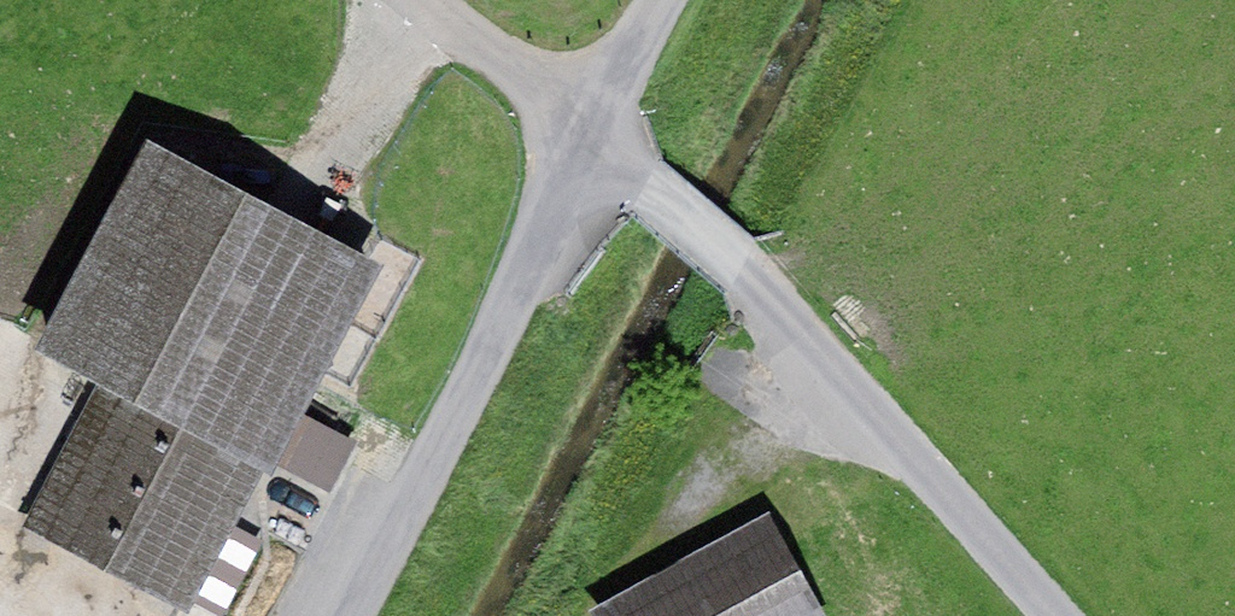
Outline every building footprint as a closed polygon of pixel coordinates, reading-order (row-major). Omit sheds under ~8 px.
[(330,493),(356,441),(311,417),(384,276),(140,150),(30,362),(94,395),(23,532),(185,615),(258,477),(271,484),(280,467),(330,493)] [(769,520),(594,615),(822,615),(769,520)]
